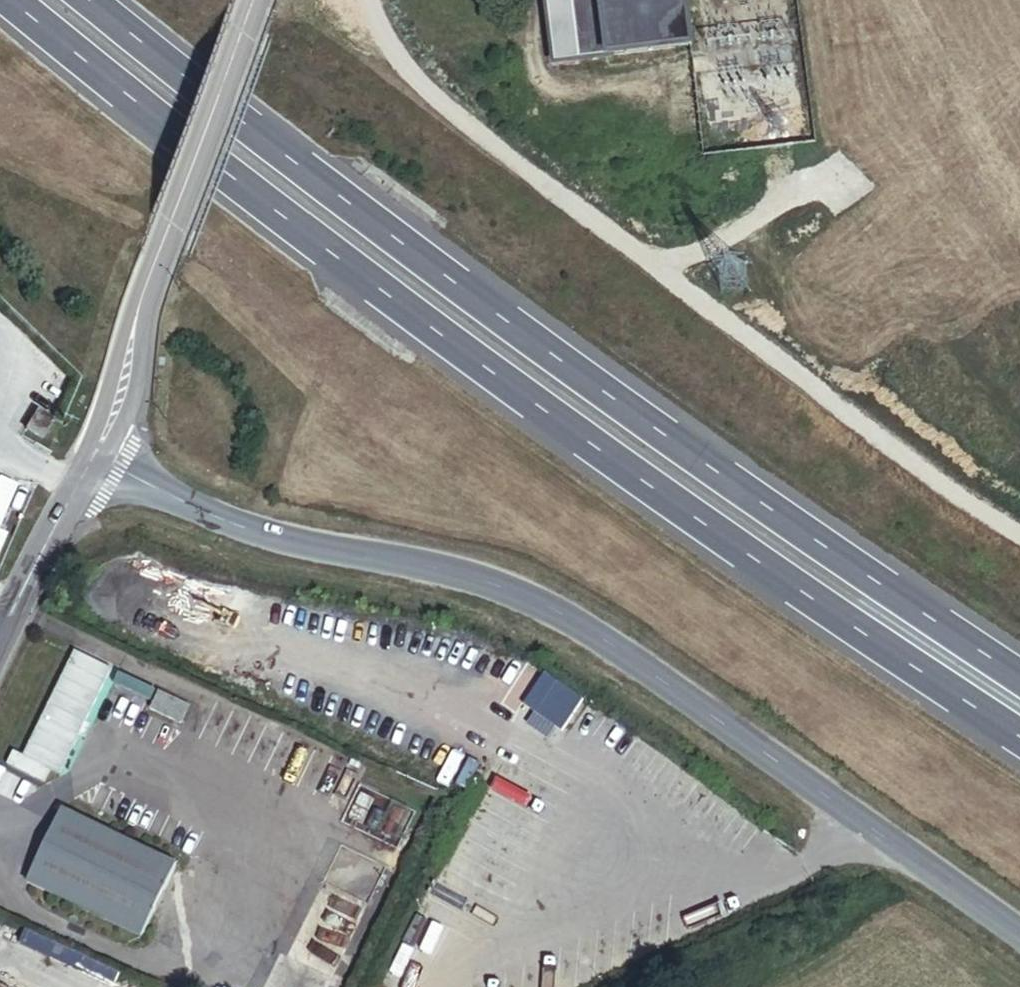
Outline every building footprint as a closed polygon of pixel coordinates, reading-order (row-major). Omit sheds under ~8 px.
[(685,0),(546,0),(555,66),(691,49),(685,0)] [(35,414),(24,433),(40,442),(51,423),(35,414)] [(0,480),(0,520),(14,486),(0,480)] [(109,673),(74,656),(26,761),(61,778),(109,673)] [(118,672),(114,683),(150,696),(154,685),(118,672)] [(179,722),(188,703),(157,689),(149,708),(179,722)] [(148,937),(180,866),(63,814),(32,883),(148,937)] [(0,974),(0,986),(30,986),(0,974)]
